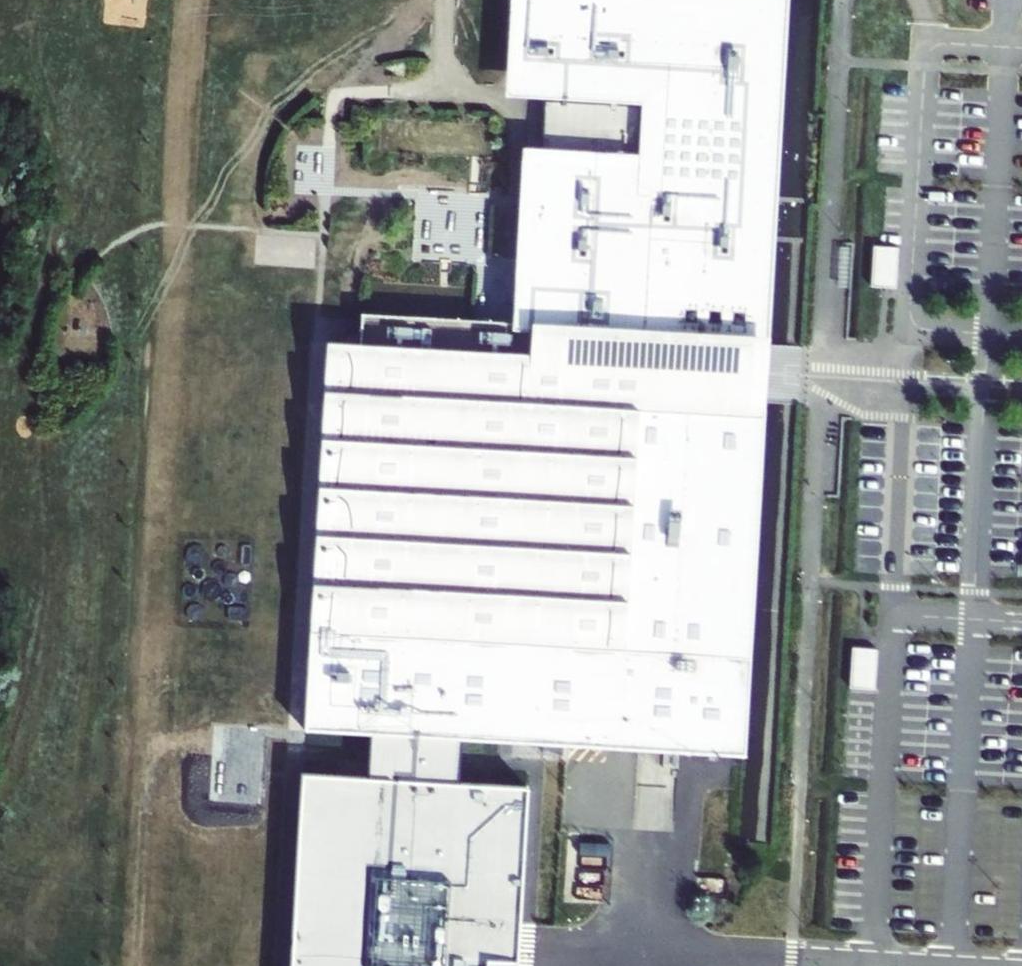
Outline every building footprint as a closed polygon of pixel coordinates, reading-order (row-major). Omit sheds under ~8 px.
[(784,1),(772,0),(524,0),(520,83),(549,84),(548,101),(544,101),(534,260),(543,260),(539,324),(362,313),(360,344),(342,343),(342,361),(326,360),(304,729),(369,733),(459,739),(595,747),(743,756),(743,752),(740,752),(764,371),(784,1)] [(369,733),(366,777),(302,775),(291,965),(517,965),(527,787),(456,783),(459,739),(369,733)]
